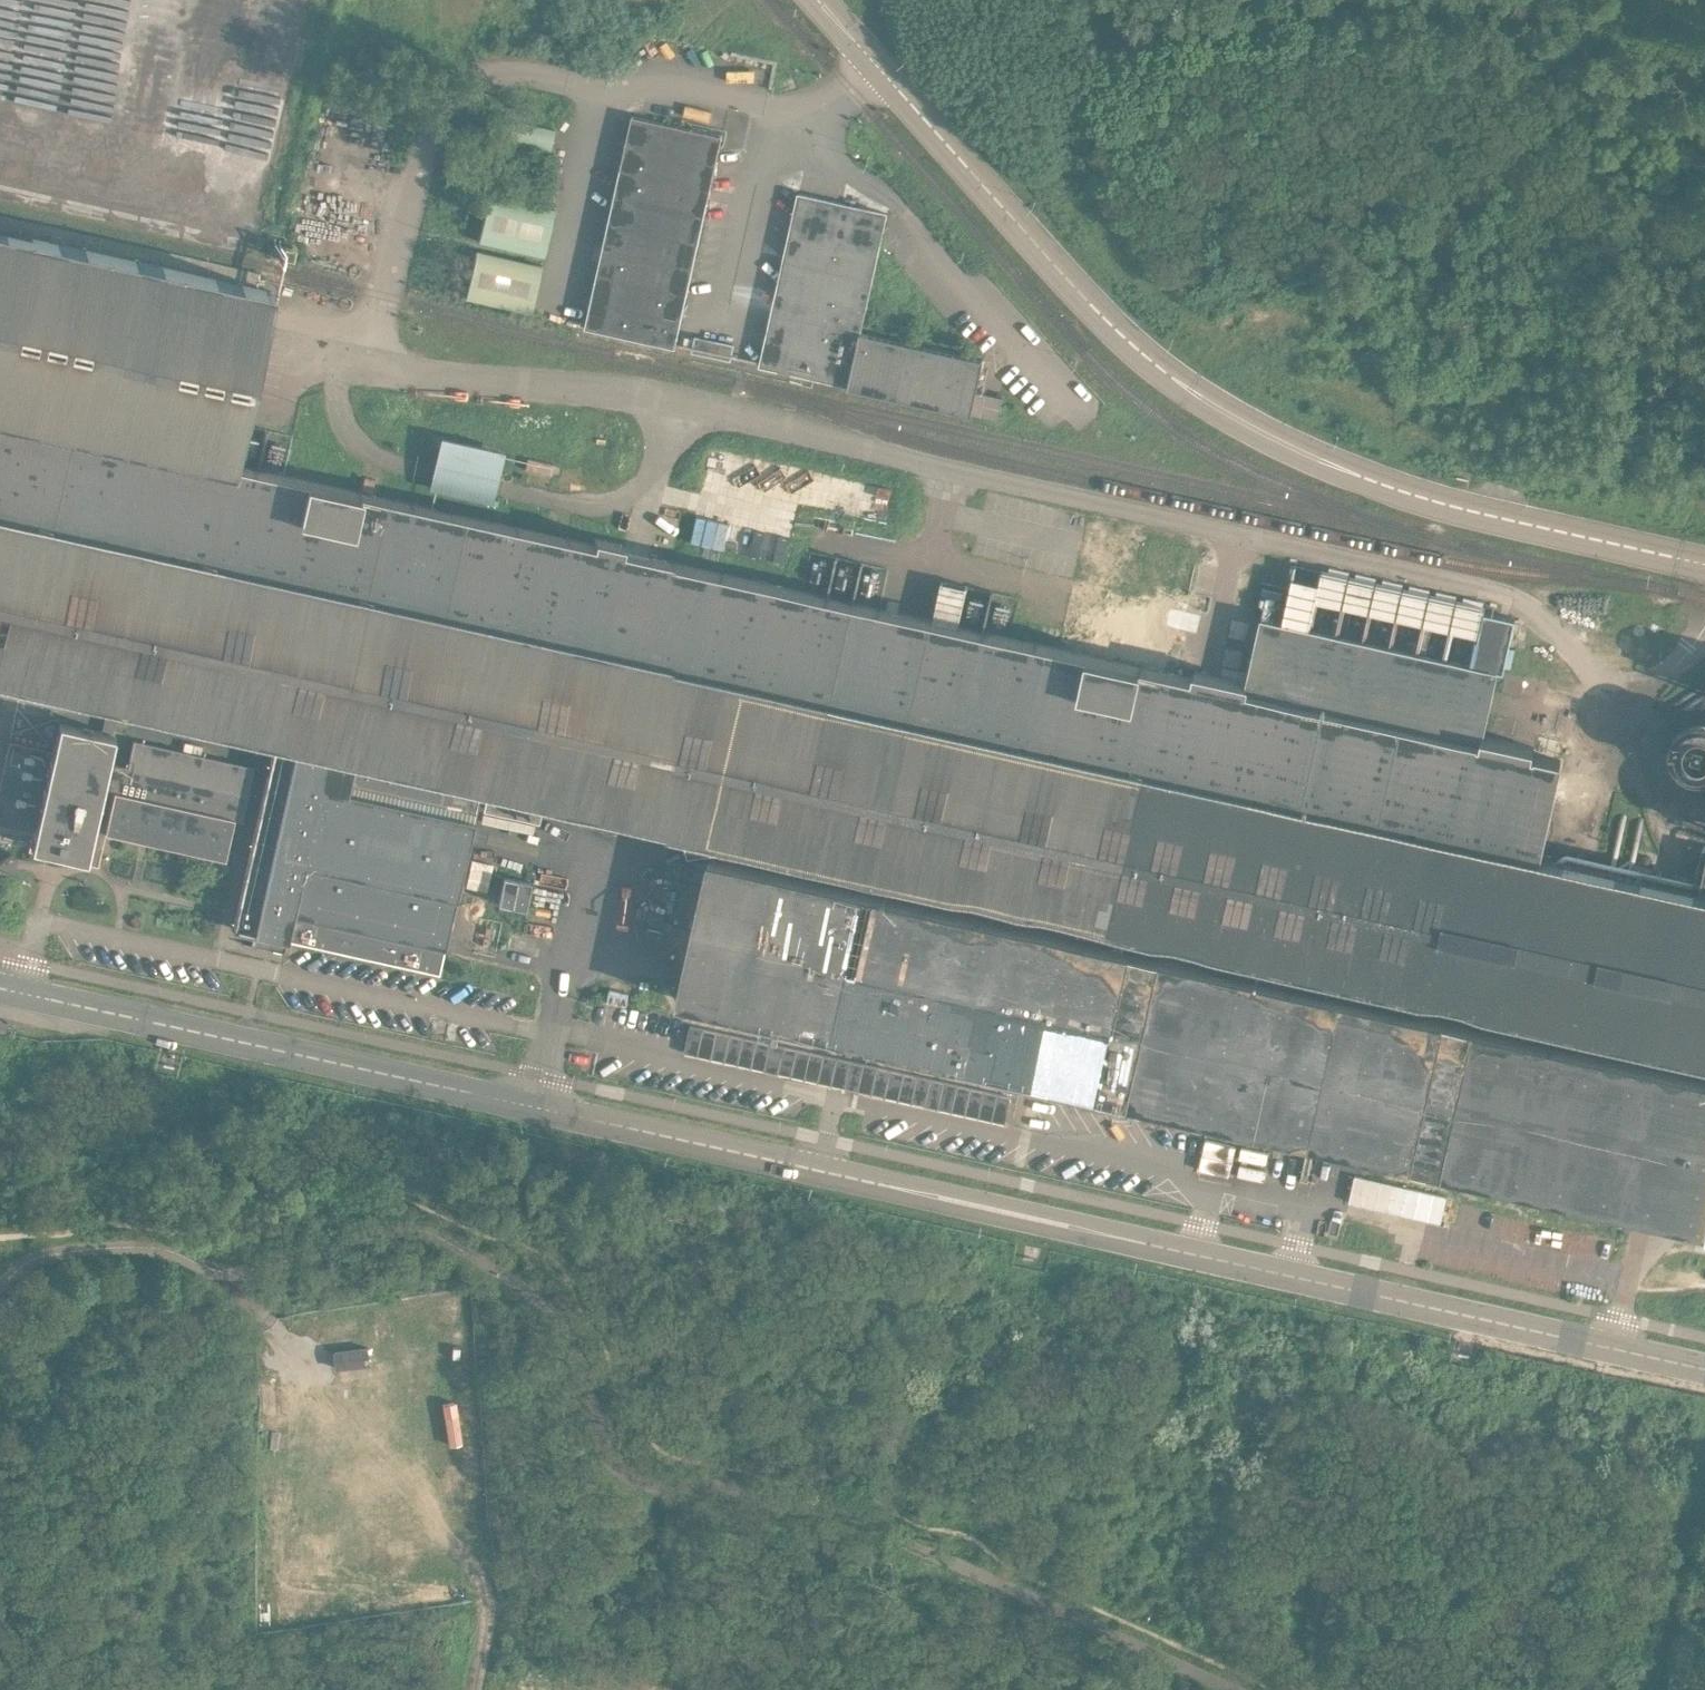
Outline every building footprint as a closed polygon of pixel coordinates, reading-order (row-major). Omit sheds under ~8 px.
[(631,115),(585,325),(674,345),(721,135),(631,115)] [(505,141),(549,151),(554,129),(510,120),(505,141)] [(543,255),(553,207),(488,193),(477,240),(543,255)] [(859,331),(885,212),(797,193),(760,364),(847,384),(847,387),(971,414),(983,359),(859,331)] [(343,241),(346,216),(307,211),(304,236),(343,241)] [(108,698),(119,700),(128,702),(133,704),(149,707),(145,725),(259,751),(263,733),(275,735),(265,778),(232,928),(253,932),(250,944),(269,948),(272,936),(287,940),(437,972),(439,973),(443,954),(452,911),(471,826),(472,824),(481,781),(488,783),(483,808),(536,820),(542,795),(566,800),(565,808),(626,822),(628,814),(640,817),(639,823),(653,826),(654,820),(684,827),(685,828),(687,845),(689,852),(713,849),(711,858),(709,857),(705,876),(703,887),(702,887),(688,952),(685,965),(680,987),(677,999),(821,1031),(838,1034),(857,1039),(1054,1083),(1057,1083),(1069,1086),(1070,1086),(1632,1212),(1653,1216),(1685,1224),(1690,1225),(1691,1225),(1703,1228),(1704,1220),(1704,856),(1697,891),(1655,882),(1630,876),(1595,868),(1541,856),(1563,760),(1532,753),(1533,746),(1511,742),(1481,735),(1486,713),(1491,691),(1495,670),(1280,622),(1261,617),(1257,635),(1246,682),(1216,675),(1194,671),(1192,678),(1175,674),(1167,672),(1165,672),(930,619),(914,616),(879,608),(649,556),(621,550),(618,549),(620,543),(593,537),(592,544),(231,463),(240,423),(263,320),(264,315),(266,307),(270,290),(261,288),(192,273),(183,271),(113,255),(104,253),(83,248),(34,237),(26,236),(0,230),(0,674),(108,698)] [(530,312),(541,264),(475,249),(465,297),(530,312)] [(729,358),(733,341),(733,340),(732,344),(695,336),(692,350),(729,358)] [(1139,595),(1166,602),(1180,547),(1152,541),(1139,595)] [(1085,650),(1166,666),(1171,639),(1158,636),(1164,607),(1078,590),(1068,637),(1087,641),(1085,650)] [(0,776),(0,820),(31,827),(34,828),(33,831),(35,831),(33,837),(32,838),(33,838),(31,849),(84,860),(88,843),(101,846),(104,832),(224,858),(232,819),(240,821),(252,766),(135,740),(129,767),(122,765),(107,762),(112,740),(110,740),(119,700),(108,698),(101,731),(59,722),(58,728),(56,728),(52,749),(8,740),(0,776)] [(1704,713),(1698,712),(1692,713),(1688,715),(1682,718),(1679,721),(1674,726),(1672,731),(1670,737),(1670,743),(1670,749),(1672,755),(1675,760),(1679,764),(1685,769),(1689,771),(1695,772),(1701,772),(1704,772),(1704,713)] [(503,876),(497,903),(524,909),(530,882),(503,876)] [(689,1025),(683,1051),(1007,1123),(1013,1096),(689,1025)] [(1354,1175),(1347,1201),(1400,1213),(1403,1199),(1406,1187),(1354,1175)]
